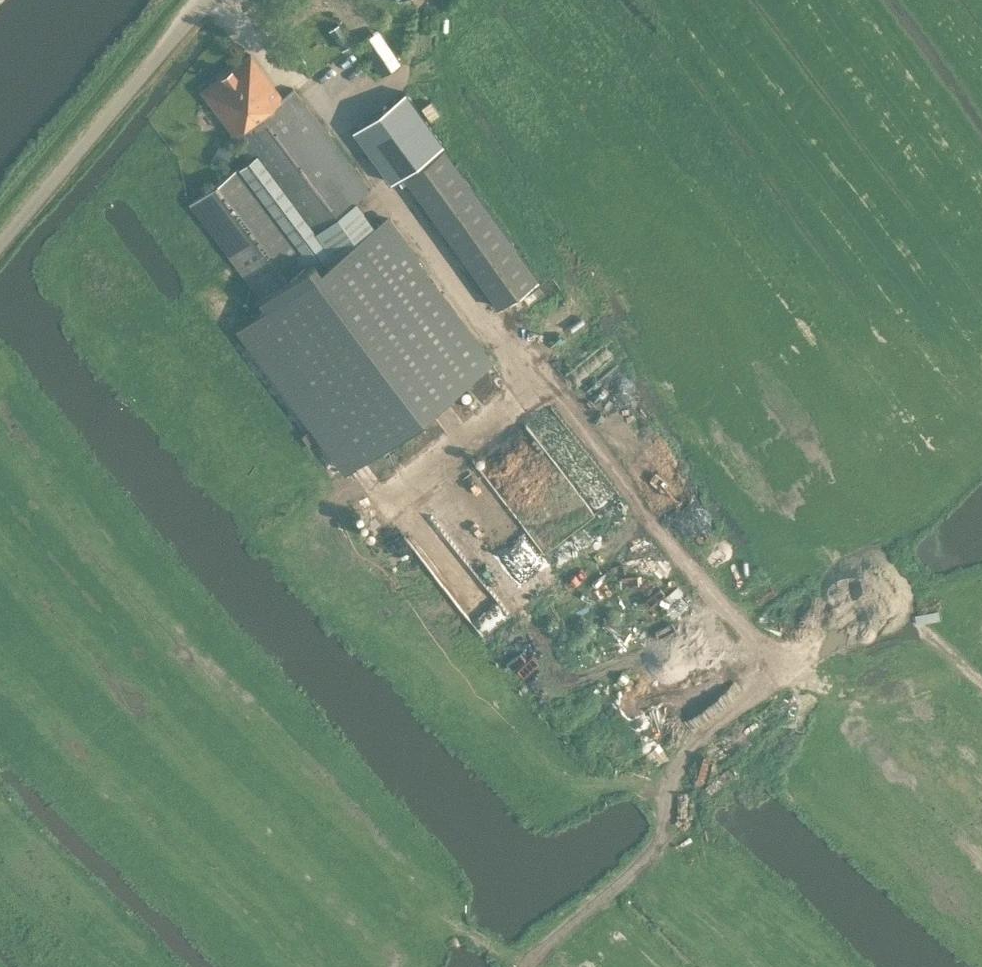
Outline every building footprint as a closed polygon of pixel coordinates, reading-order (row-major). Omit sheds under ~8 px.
[(276,26),(284,25),(281,2),(273,3),(276,26)] [(353,43),(347,34),(340,38),(346,47),(353,43)] [(250,53),(201,89),(232,131),(158,188),(354,442),(487,339),(293,88),(283,94),(250,53)] [(537,278),(408,98),(354,137),(391,187),(404,177),(498,307),(537,278)] [(650,488),(672,469),(645,438),(623,457),(650,488)] [(416,548),(438,541),(441,551),(449,549),(440,518),(410,527),(416,548)] [(720,539),(706,546),(712,559),(727,552),(720,539)] [(633,721),(644,714),(630,693),(619,700),(633,721)]
